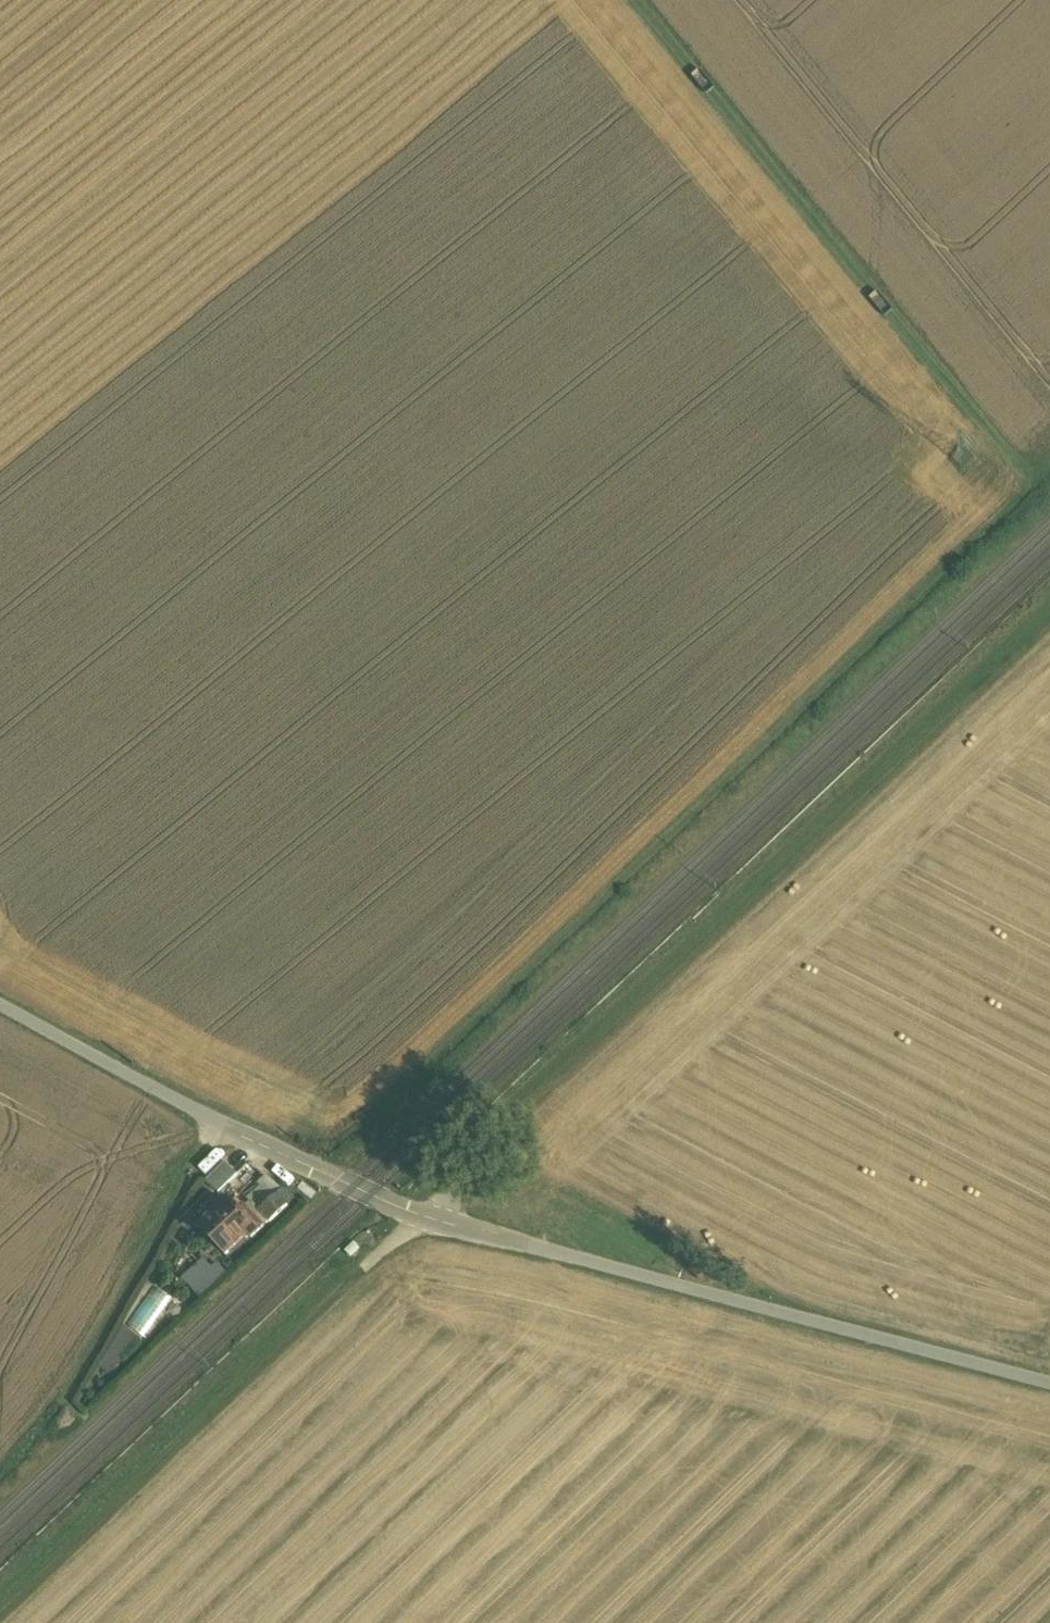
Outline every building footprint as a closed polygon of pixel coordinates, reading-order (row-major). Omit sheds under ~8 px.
[(219,1194),(237,1176),(225,1164),(207,1182),(219,1194)] [(270,1182),(249,1202),(259,1213),(284,1190),(270,1182)] [(284,1190),(259,1213),(270,1226),(290,1209),(287,1205),(292,1199),(284,1190)] [(247,1236),(252,1240),(262,1230),(236,1203),(232,1207),(253,1230),(247,1236)] [(232,1207),(229,1204),(201,1230),(225,1256),(247,1236),(253,1230),(232,1207)] [(207,1256),(184,1280),(205,1299),(228,1275),(207,1256)]
